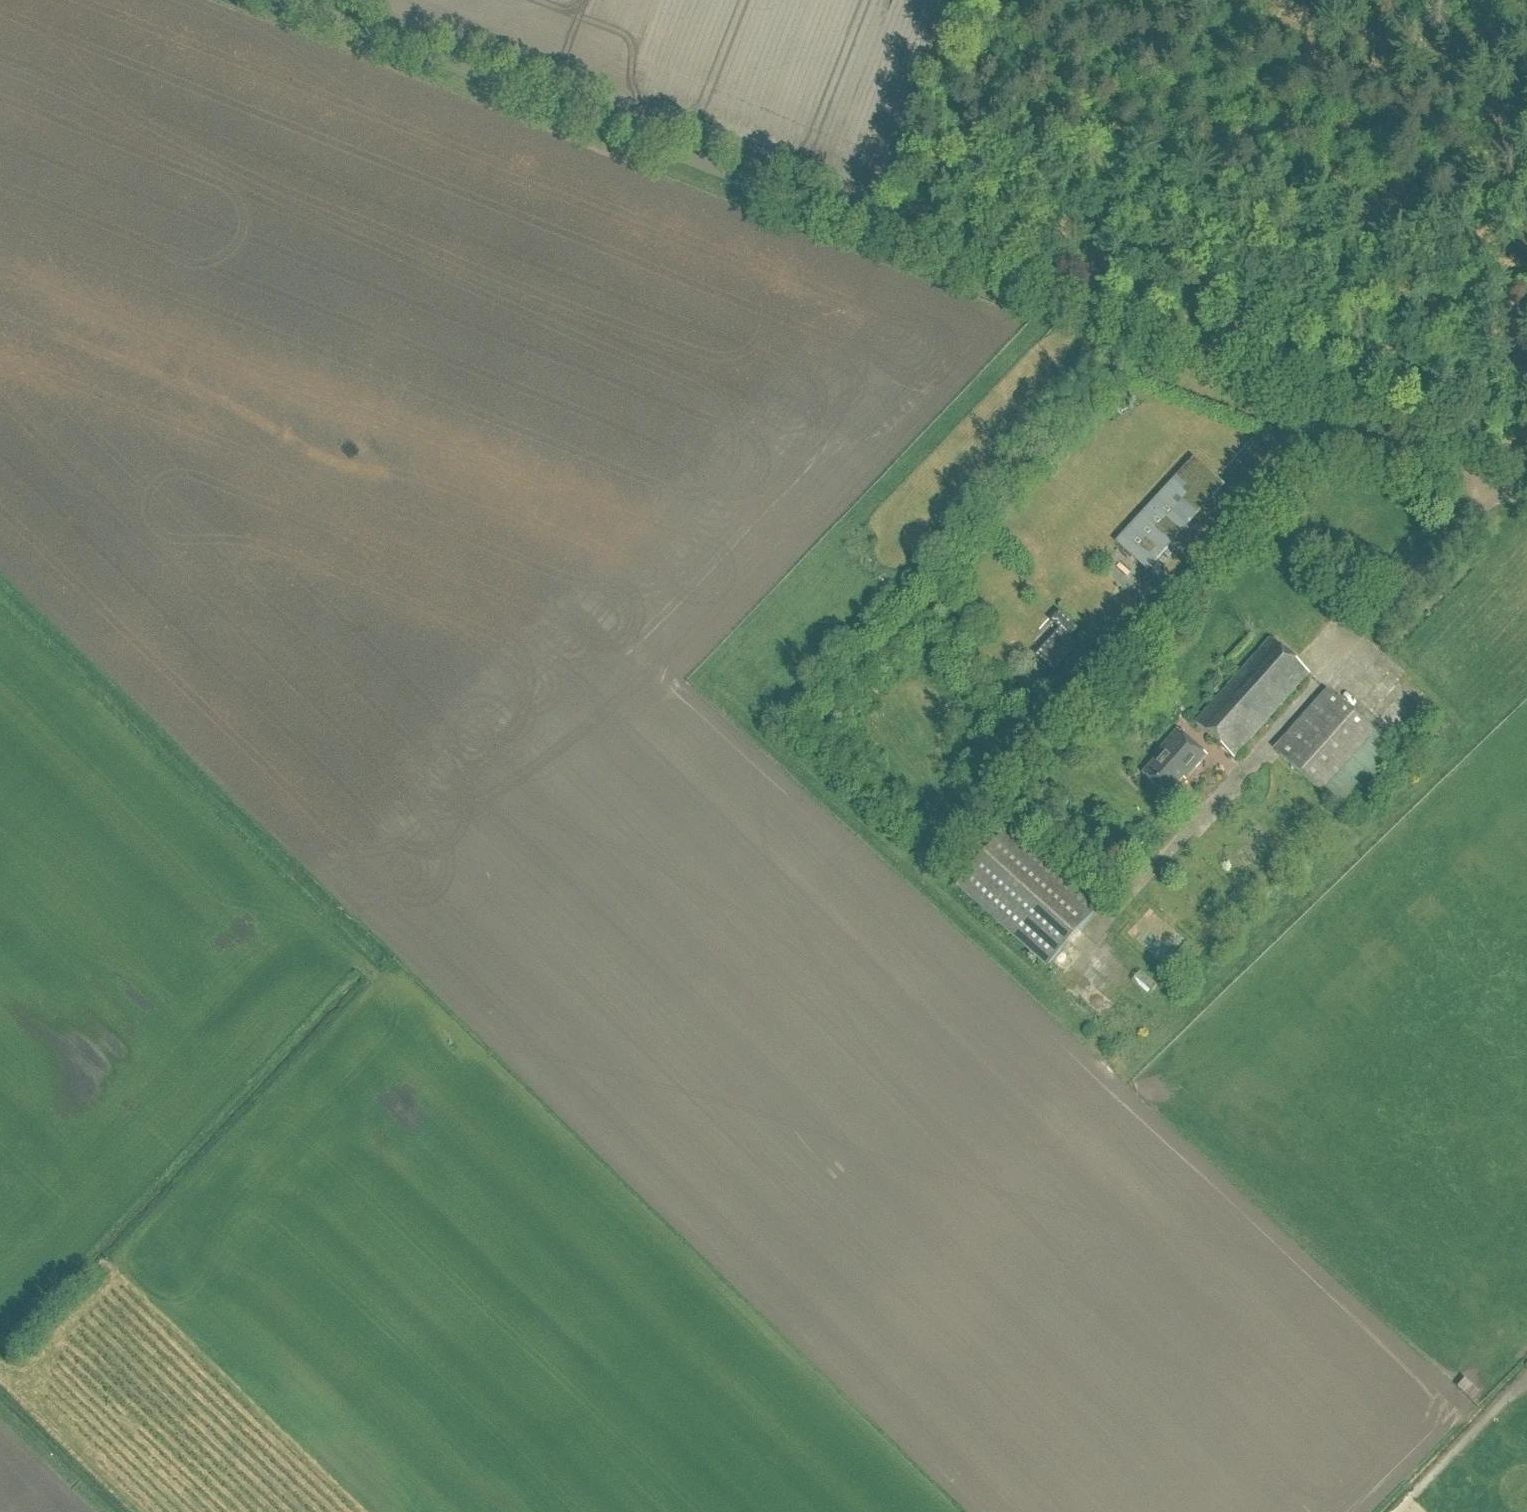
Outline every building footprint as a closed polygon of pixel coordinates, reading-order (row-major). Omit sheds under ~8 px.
[(1149,574),(1227,489),(1196,460),(1117,545),(1149,574)] [(1111,586),(1128,567),(1117,558),(1100,577),(1111,586)] [(1232,757),(1308,672),(1269,637),(1193,721),(1232,757)] [(1372,686),(1374,698),(1366,699),(1371,728),(1396,724),(1397,726),(1410,724),(1402,681),(1372,686)] [(1346,813),(1399,754),(1329,692),(1277,750),(1346,813)] [(1187,774),(1205,754),(1176,728),(1158,748),(1161,751),(1141,774),(1165,795),(1185,772),(1187,774)] [(1048,970),(1104,907),(1014,826),(958,889),(1048,970)]
